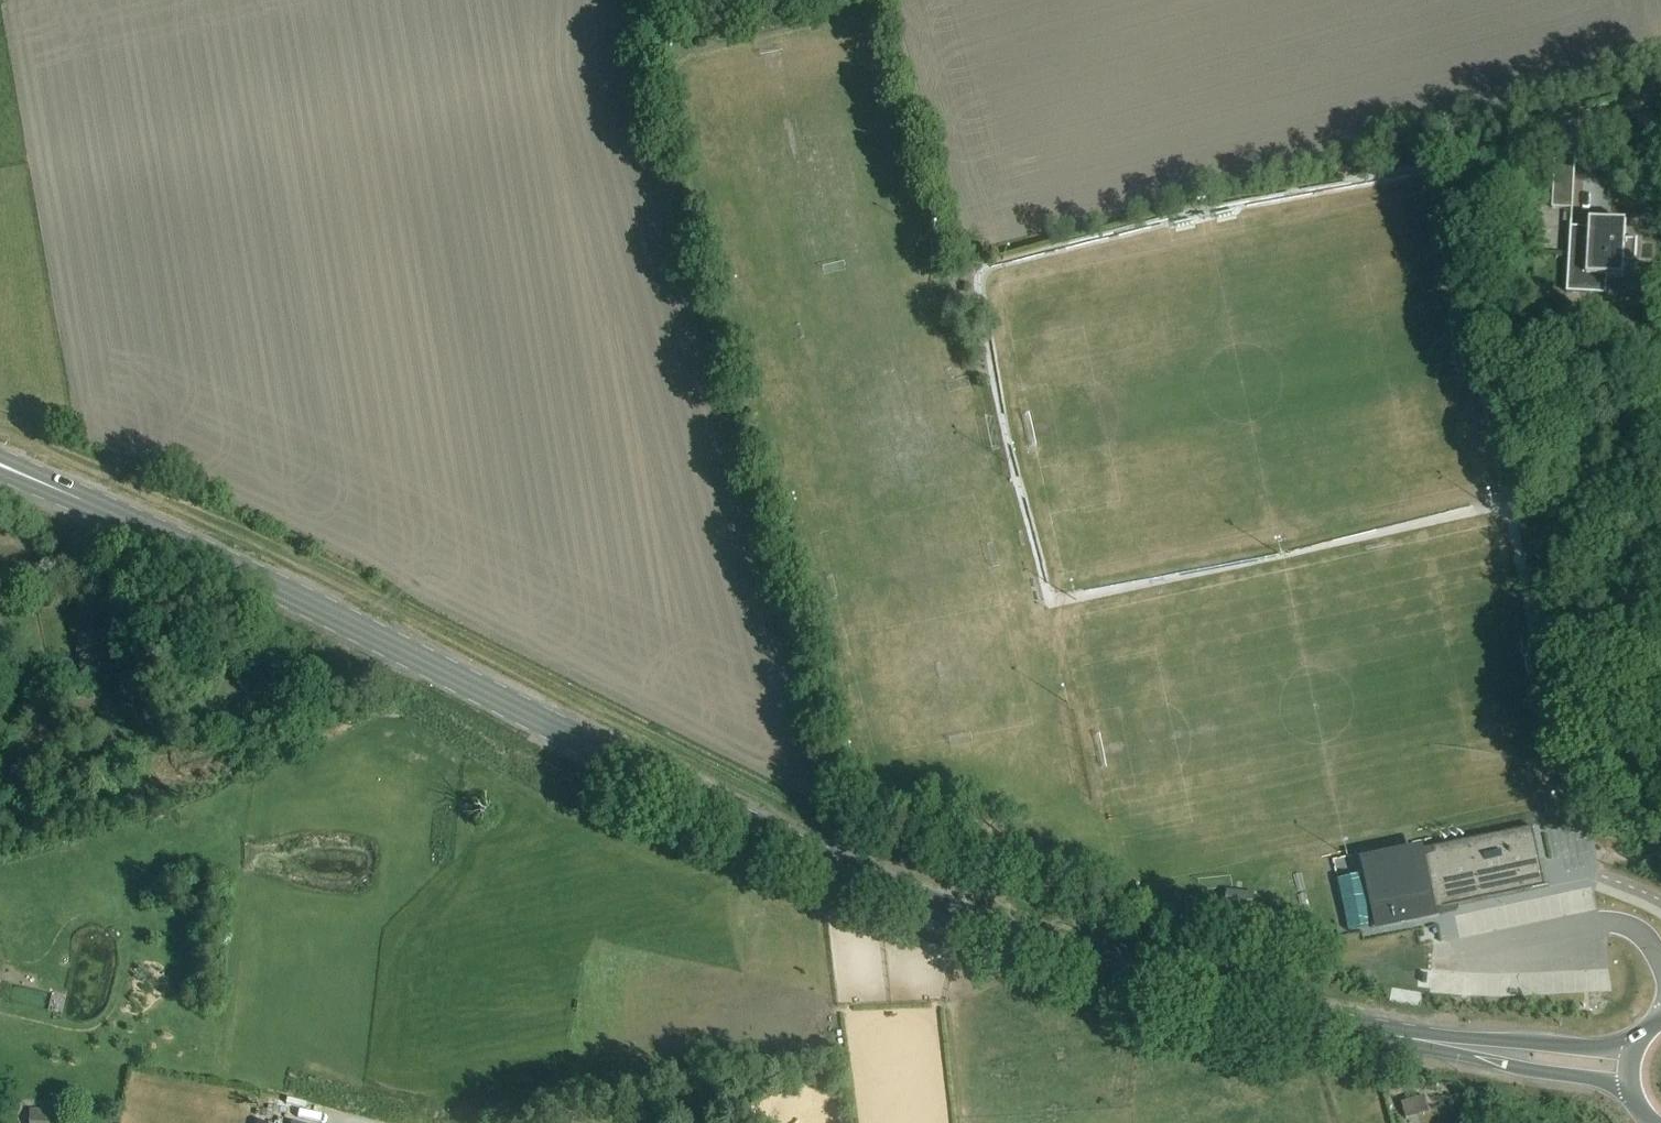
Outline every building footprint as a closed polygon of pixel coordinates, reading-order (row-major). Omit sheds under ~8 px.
[(1553,207),(1573,208),(1576,157),(1556,156),(1553,207)] [(1636,297),(1639,241),(1626,240),(1627,223),(1599,221),(1598,229),(1572,227),(1568,293),(1636,297)] [(1426,855),(1424,855),(1364,868),(1376,927),(1373,928),(1373,929),(1376,928),(1438,915),(1437,910),(1438,910),(1446,909),(1446,910),(1459,907),(1550,888),(1550,886),(1546,887),(1534,828),(1433,849),(1434,853),(1426,855)] [(1228,892),(1226,909),(1252,913),(1255,895),(1228,892)] [(30,1122),(64,1122),(64,1106),(51,1107),(51,1110),(30,1110),(30,1122)]
